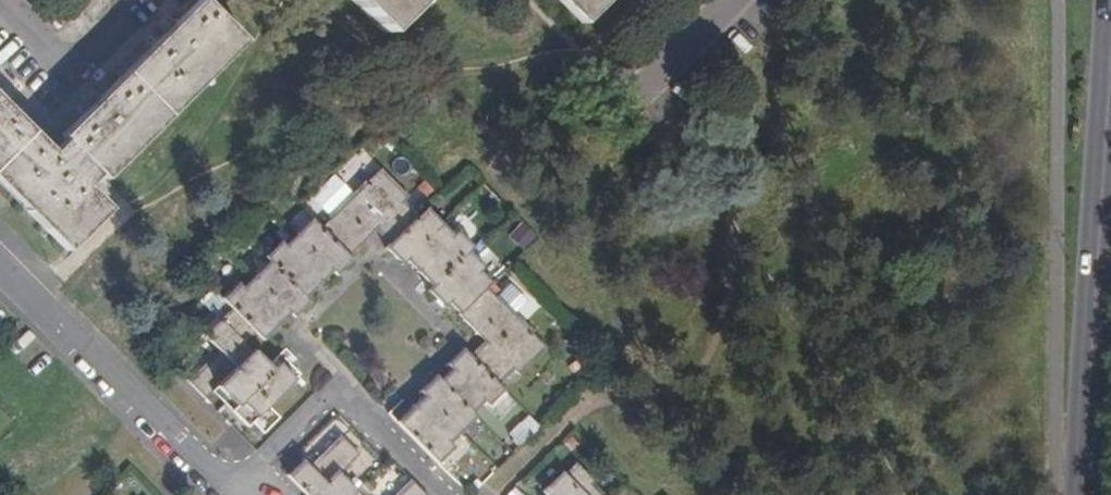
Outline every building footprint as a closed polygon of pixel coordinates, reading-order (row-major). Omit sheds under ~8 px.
[(66,254),(110,211),(87,188),(99,177),(105,182),(172,115),(246,43),(210,7),(209,7),(203,0),(194,8),(61,138),(64,142),(52,153),(0,100),(0,186),(66,254)] [(384,34),(418,0),(351,0),(384,34)] [(583,23),(606,0),(561,0),(583,23)] [(420,216),(405,203),(408,197),(382,171),(369,183),(366,182),(330,218),(329,221),(321,228),(350,257),(375,232),(389,246),(420,216)] [(428,242),(444,226),(427,209),(420,216),(389,246),(385,249),(402,267),(407,263),(416,254),(428,264),(439,253),(428,242)] [(350,257),(321,228),(312,220),(295,235),(313,253),(300,266),(311,276),(323,264),(332,274),(337,278),(353,261),(350,257)] [(431,288),(470,252),(473,248),(458,232),(454,235),(445,226),(428,242),(439,253),(428,264),(416,254),(407,263),(431,288)] [(300,266),(313,253),(295,235),(286,246),(281,241),(264,257),(269,261),(306,299),(332,274),(323,264),(311,276),(300,266)] [(459,315),(487,289),(492,284),(480,272),(485,267),(470,252),(431,288),(428,292),(444,308),(448,305),(459,315)] [(306,299),(269,261),(253,277),(271,294),(259,306),(269,316),(281,305),(290,316),(294,319),(310,303),(306,299)] [(259,306),(271,294),(253,277),(243,286),(239,283),(222,298),(233,309),(255,332),(264,341),(280,326),(290,316),(281,305),(269,316),(259,306)] [(534,332),(498,295),(497,297),(487,289),(459,315),(484,341),(469,356),(499,386),(514,371),(519,377),(547,349),(532,334),(534,332)] [(212,393),(253,351),(251,351),(244,343),(255,332),(233,309),(204,335),(220,350),(189,380),(206,399),(212,393)] [(269,406),(295,381),(278,364),(272,370),(254,352),(253,351),(212,393),(225,406),(247,428),(252,423),(263,435),(280,417),(269,406)] [(505,392),(499,386),(469,356),(463,351),(447,365),(450,369),(440,380),(473,413),(484,402),(489,407),(505,392)] [(473,413),(440,380),(436,377),(418,395),(422,399),(433,408),(421,421),(431,431),(442,420),(459,436),(477,418),(473,413)] [(450,445),(459,436),(442,420),(431,431),(421,421),(433,408),(422,399),(398,423),(438,465),(454,449),(450,445)] [(341,475),(360,455),(341,436),(312,465),(305,460),(300,465),(288,476),(306,494),(354,494),(358,491),(341,475)] [(594,486),(596,484),(576,465),(566,475),(564,473),(543,494),(545,494),(604,494),(594,486)] [(411,481),(397,494),(426,494),(411,481)]
